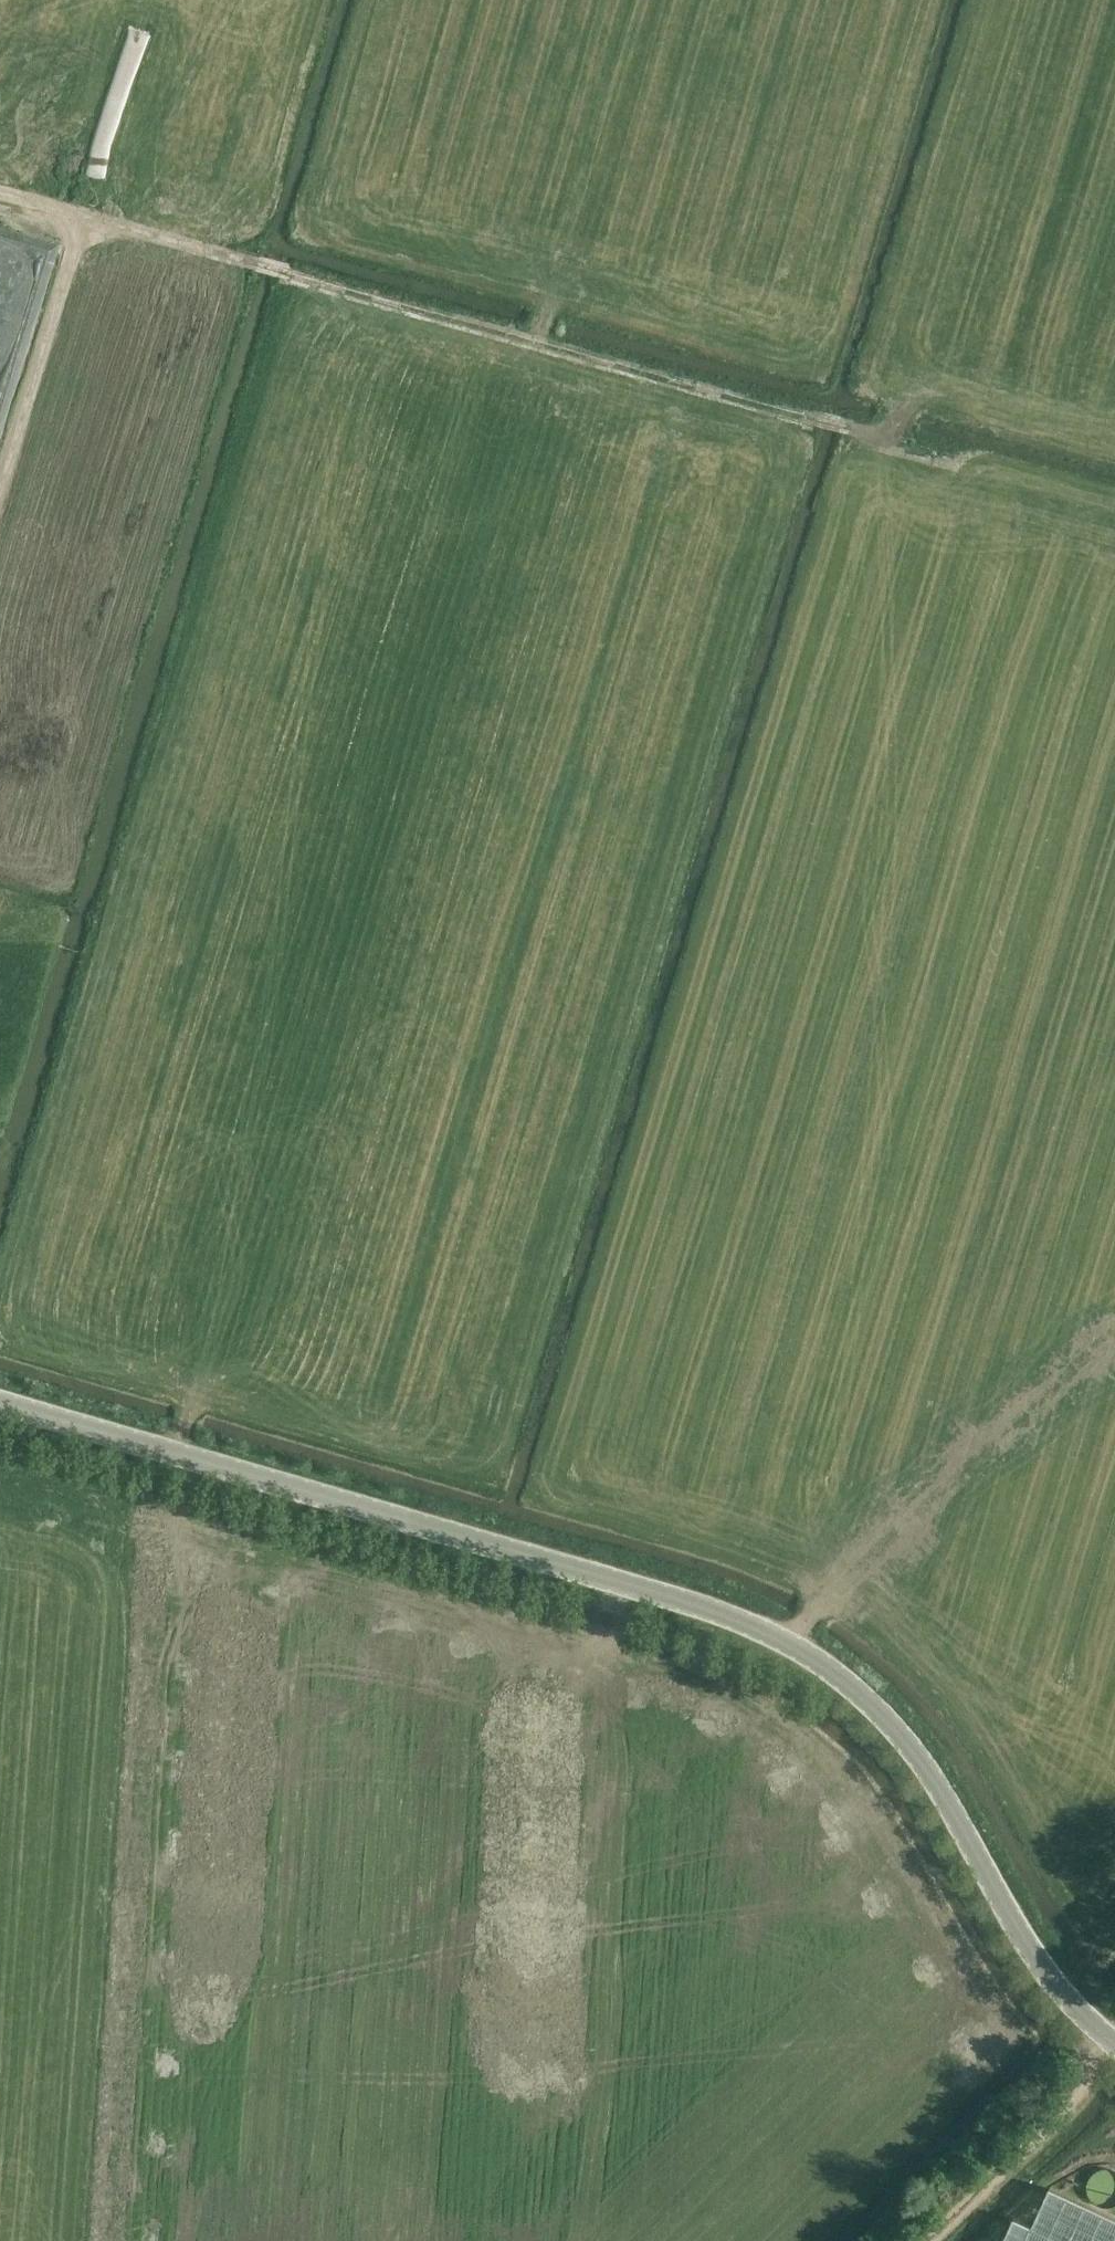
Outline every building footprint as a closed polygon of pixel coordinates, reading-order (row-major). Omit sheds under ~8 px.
[(1050,2190),(1032,2229),(1014,2221),(1004,2240),(1114,2240),(1114,2221),(1050,2190)]
